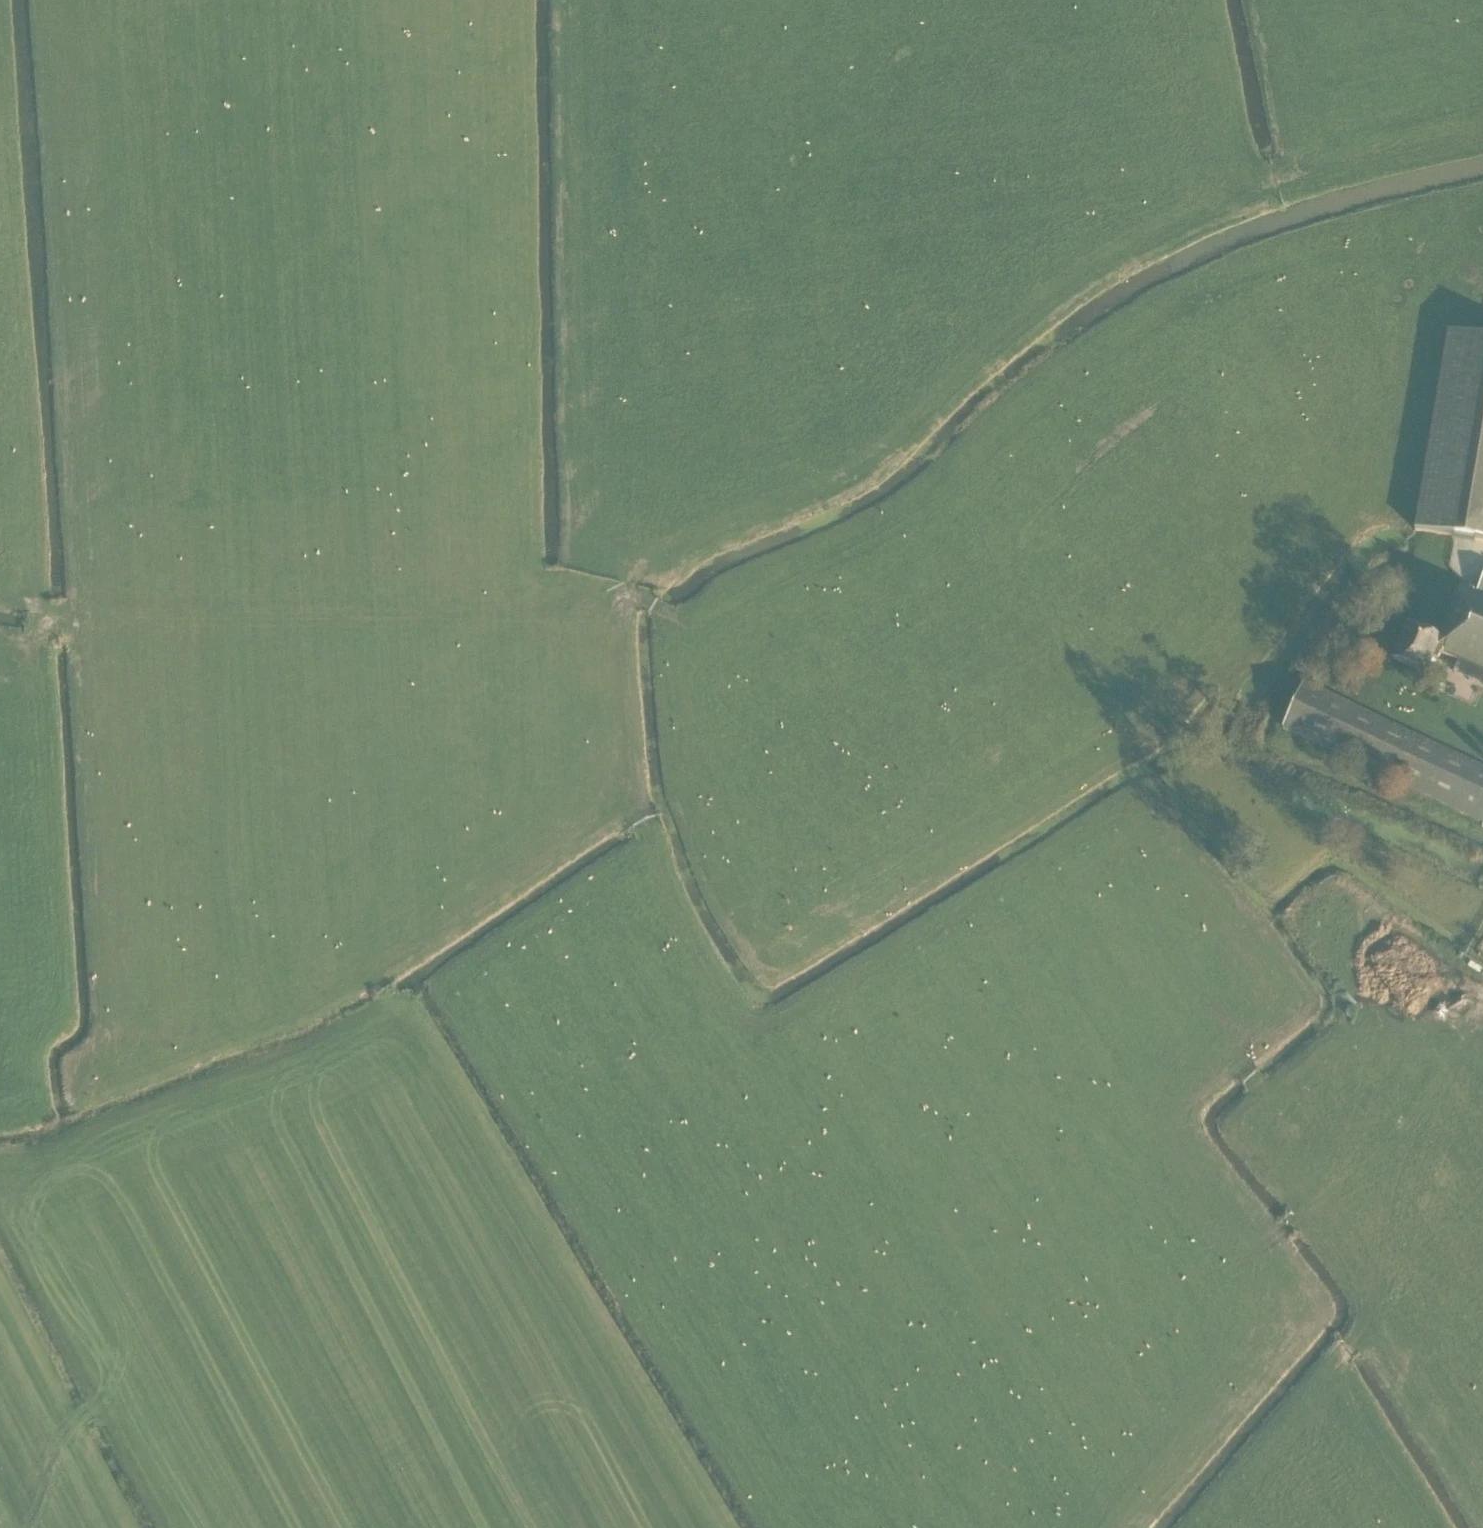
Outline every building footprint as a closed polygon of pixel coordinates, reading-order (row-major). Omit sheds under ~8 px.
[(1448,333),(1415,531),(1482,542),(1482,338),(1448,333)] [(1438,661),(1441,654),(1482,672),(1482,595),(1462,586),(1439,639),(1407,626),(1392,660),(1426,675),(1433,659),(1438,661)] [(1304,685),(1283,730),(1482,824),(1482,768),(1304,685)]
